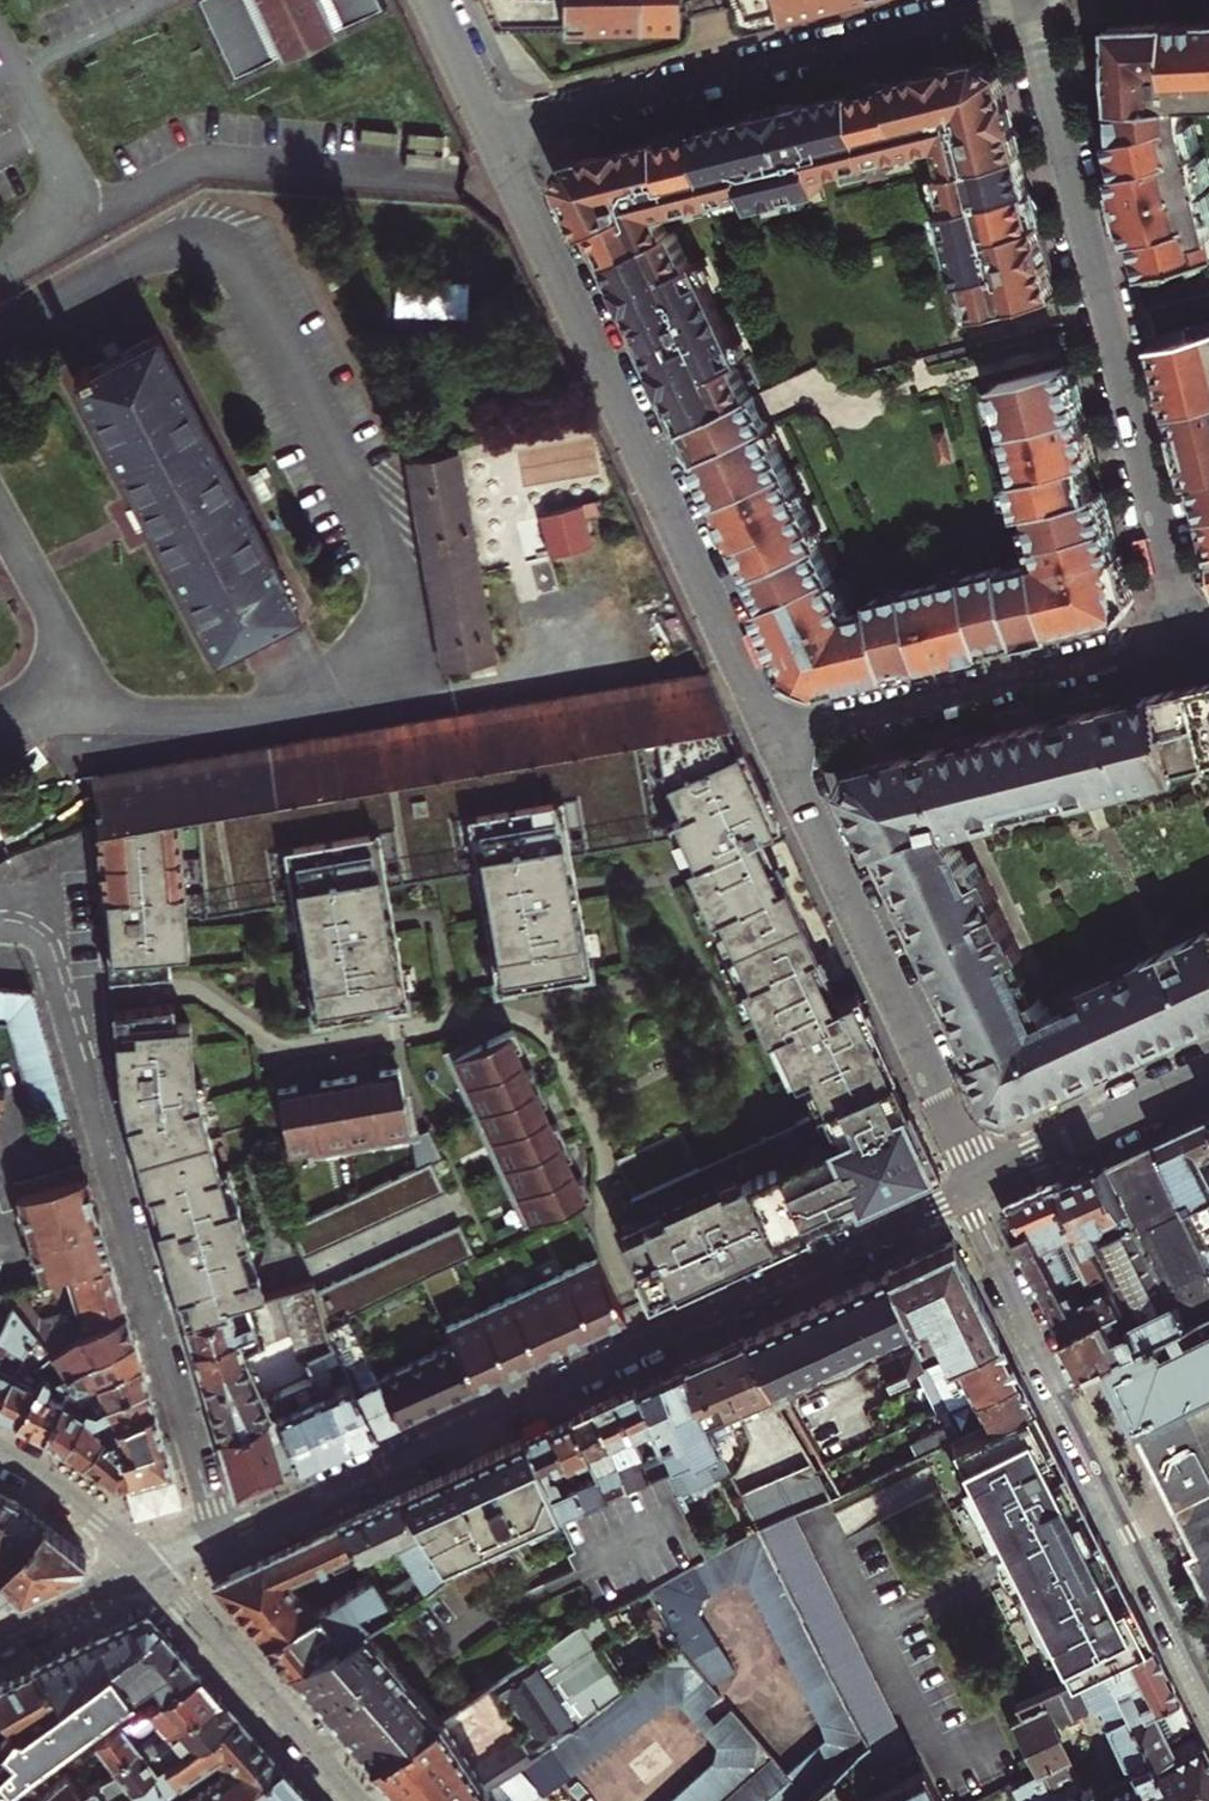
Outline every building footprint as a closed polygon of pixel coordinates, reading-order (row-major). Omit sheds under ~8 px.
[(245,66),(292,44),(293,45),(345,21),(344,19),(388,0),(215,0),(245,66)] [(491,14),(560,13),(560,27),(579,27),(579,24),(637,23),(638,18),(676,17),(676,7),(683,7),(682,0),(485,0),(491,14)] [(729,4),(733,21),(819,0),(728,0),(729,4)] [(1208,193),(1206,187),(1208,186),(1208,174),(1206,161),(1200,162),(1198,154),(1204,153),(1199,131),(1193,133),(1192,115),(1208,114),(1208,22),(1111,24),(1113,48),(1113,60),(1116,104),(1114,104),(1118,133),(1112,134),(1113,168),(1118,187),(1122,203),(1129,236),(1136,234),(1144,268),(1150,267),(1151,270),(1171,267),(1170,262),(1193,256),(1194,261),(1208,256),(1208,193)] [(976,313),(1056,293),(1046,250),(1042,237),(1037,238),(1030,210),(1016,153),(1021,152),(1017,136),(1012,115),(1001,71),(980,58),(827,96),(650,139),(568,158),(559,178),(578,221),(590,216),(596,230),(590,233),(597,248),(603,245),(618,275),(612,278),(618,293),(624,290),(635,314),(625,319),(633,338),(648,369),(659,365),(660,366),(653,370),(660,384),(667,382),(678,404),(671,407),(678,422),(684,419),(685,420),(748,391),(734,359),(740,356),(738,352),(746,348),(740,333),(731,337),(703,276),(711,272),(704,257),(696,261),(694,257),(688,260),(672,227),(666,230),(658,213),(670,208),(690,203),(692,212),(749,198),(750,202),(767,199),(770,208),(808,198),(806,189),(820,186),(817,171),(846,164),(848,173),(895,161),(893,153),(940,142),(947,170),(932,174),(938,198),(947,196),(950,206),(934,210),(940,234),(949,232),(960,278),(967,276),(970,288),(961,290),(967,315),(976,313)] [(159,324),(71,369),(214,651),(302,606),(159,324)] [(1154,337),(1169,402),(1174,419),(1184,462),(1188,478),(1193,476),(1202,513),(1207,511),(1208,519),(1208,325),(1154,337)] [(752,389),(748,391),(685,420),(700,452),(696,454),(698,460),(695,462),(701,476),(705,474),(716,496),(738,545),(734,546),(739,559),(743,557),(751,572),(747,574),(761,604),(758,605),(789,672),(810,681),(823,687),(885,672),(937,659),(985,647),(984,644),(1018,636),(1019,639),(1121,614),(1131,598),(1125,570),(1122,560),(1120,552),(1116,553),(1101,489),(1090,492),(1082,461),(1093,458),(1089,442),(1087,434),(1069,362),(995,381),(996,385),(989,387),(993,404),(1000,402),(1008,432),(1000,433),(1004,450),(1012,448),(1018,475),(1011,477),(1011,479),(1003,481),(1008,500),(1016,498),(1019,512),(1030,509),(1031,514),(1022,516),(1026,532),(1035,530),(1040,550),(1033,552),(1035,562),(1016,565),(1002,569),(1001,565),(964,574),(961,568),(947,572),(949,578),(905,589),(902,582),(887,585),(889,593),(872,597),(874,606),(848,613),(840,594),(846,591),(839,576),(832,579),(816,543),(819,542),(817,538),(823,534),(817,520),(810,524),(801,503),(807,500),(800,485),(793,488),(772,442),(779,440),(772,424),(765,427),(764,425),(769,423),(752,389)] [(420,550),(440,669),(493,661),(458,449),(422,456),(405,458),(420,550)] [(592,504),(536,518),(546,559),(589,547),(582,519),(595,515),(592,504)] [(173,813),(641,732),(732,716),(709,669),(91,766),(99,824),(173,813)] [(1071,713),(853,764),(841,788),(870,849),(885,845),(888,853),(907,893),(901,895),(908,909),(912,907),(916,915),(921,926),(917,929),(934,968),(938,975),(942,976),(955,1005),(952,1006),(970,1046),(974,1055),(967,1058),(989,1102),(1001,1107),(1016,1112),(1054,1094),(1052,1089),(1058,1086),(1089,1072),(1092,1079),(1141,1057),(1137,1050),(1153,1043),(1165,1037),(1174,1033),(1176,1038),(1192,1030),(1190,1026),(1208,1017),(1208,926),(1142,957),(1145,962),(1124,972),(1125,976),(1093,991),(1096,998),(1077,1006),(1076,1004),(1053,1015),(1048,1004),(1044,1005),(1038,993),(1031,996),(1013,956),(1023,952),(987,872),(983,873),(976,857),(969,859),(963,845),(957,847),(950,830),(983,820),(982,817),(1007,810),(1005,803),(1072,786),(1074,796),(1098,790),(1098,793),(1161,778),(1160,774),(1184,768),(1183,764),(1208,757),(1208,679),(1071,713)] [(751,757),(732,716),(641,732),(679,808),(665,814),(671,836),(687,870),(690,878),(706,912),(714,908),(721,924),(713,928),(721,944),(729,940),(733,949),(725,953),(732,968),(740,965),(746,978),(740,981),(742,985),(734,989),(741,1004),(749,1001),(757,1019),(761,1027),(764,1035),(786,1081),(792,1078),(806,1071),(811,1083),(803,1087),(810,1102),(818,1098),(820,1102),(806,1109),(808,1113),(798,1118),(700,1164),(633,1194),(640,1214),(644,1224),(622,1234),(652,1296),(653,1300),(695,1281),(722,1269),(771,1246),(823,1223),(851,1209),(868,1202),(919,1178),(939,1168),(908,1101),(905,1102),(898,1087),(895,1079),(891,1071),(894,1070),(857,989),(837,998),(834,990),(831,984),(810,938),(812,937),(784,877),(782,877),(767,845),(763,836),(760,828),(779,819),(768,795),(751,757)] [(564,797),(574,853),(666,837),(671,836),(665,814),(679,808),(641,732),(173,813),(186,912),(199,911),(201,918),(254,908),(261,907),(291,902),(281,844),(382,829),(391,884),(442,876),(475,870),(465,813),(564,797)] [(564,797),(465,813),(475,870),(483,919),(492,974),(489,974),(491,988),(492,991),(515,987),(514,984),(569,974),(570,978),(592,974),(592,970),(590,957),(586,958),(576,899),(574,888),(572,880),(568,854),(574,853),(564,797)] [(186,912),(173,813),(99,824),(100,830),(100,832),(101,849),(104,890),(106,912),(111,975),(171,968),(170,949),(189,947),(187,927),(187,920),(186,912)] [(281,844),(291,902),(299,951),(308,1006),(305,1006),(308,1022),(331,1019),(330,1015),(385,1006),(385,1009),(409,1005),(406,989),(402,989),(392,933),(390,921),(388,911),(384,886),(391,884),(382,829),(281,844)] [(11,1019),(13,987),(0,986),(0,1020),(7,1020),(11,1019)] [(11,1019),(40,1012),(33,989),(13,987),(11,1019)] [(182,1027),(175,1005),(114,1010),(118,1052),(119,1068),(122,1105),(130,1133),(161,1240),(167,1261),(178,1297),(181,1309),(185,1324),(229,1312),(228,1307),(246,1302),(269,1294),(266,1284),(231,1165),(223,1167),(205,1103),(213,1101),(208,1085),(200,1086),(196,1044),(194,1027),(182,1027)] [(12,1038),(45,1029),(42,1021),(40,1012),(11,1019),(7,1020),(12,1038)] [(18,1056),(50,1046),(47,1038),(45,1029),(12,1038),(18,1056)] [(463,1086),(517,1059),(512,1049),(518,1047),(510,1029),(454,1054),(449,1056),(463,1086)] [(23,1074),(55,1064),(53,1056),(50,1046),(18,1056),(23,1074)] [(476,1113),(536,1085),(528,1068),(522,1071),(517,1059),(463,1086),(476,1113)] [(28,1091),(60,1081),(58,1074),(55,1064),(23,1074),(28,1091)] [(306,1150),(321,1148),(408,1133),(398,1073),(397,1068),(378,1071),(379,1077),(355,1081),(354,1075),(341,1077),(319,1081),(320,1087),(296,1091),(295,1085),(276,1089),(281,1117),(286,1147),(287,1154),(306,1150)] [(64,1117),(70,1115),(66,1101),(60,1081),(28,1091),(31,1102),(59,1115),(64,1117)] [(488,1141),(543,1115),(537,1103),(543,1100),(536,1085),(476,1113),(488,1141)] [(501,1168),(561,1140),(553,1122),(548,1124),(543,1115),(488,1141),(501,1168)] [(1193,1128),(1208,1158),(1208,1121),(1193,1128)] [(1193,1128),(1182,1134),(1162,1143),(1208,1235),(1208,1158),(1193,1128)] [(411,1139),(416,1169),(398,1177),(363,1193),(346,1201),(290,1228),(303,1255),(439,1187),(427,1164),(440,1158),(427,1130),(418,1134),(419,1138),(411,1139)] [(321,1148),(306,1150),(307,1157),(356,1149),(411,1139),(419,1138),(418,1134),(418,1132),(408,1133),(381,1138),(351,1143),(321,1148)] [(501,1168),(514,1195),(568,1169),(562,1157),(568,1155),(561,1140),(501,1168)] [(1162,1143),(1140,1153),(1110,1167),(1140,1226),(1177,1299),(1182,1297),(1196,1325),(1208,1319),(1208,1235),(1162,1143)] [(20,1191),(87,1173),(84,1164),(17,1183),(20,1191)] [(1140,1226),(1110,1167),(1092,1175),(1066,1187),(1097,1246),(1140,1226)] [(568,1169),(514,1195),(526,1222),(586,1194),(578,1177),(573,1179),(568,1169)] [(67,1271),(111,1259),(100,1222),(87,1173),(20,1191),(45,1277),(67,1271)] [(1025,1206),(1048,1251),(1074,1237),(1096,1282),(1112,1274),(1097,1246),(1066,1187),(1047,1196),(1025,1206)] [(1071,1295),(1057,1268),(1048,1251),(1025,1206),(1006,1215),(1042,1285),(1069,1338),(1114,1316),(1130,1308),(1117,1284),(1076,1305),(1071,1295)] [(314,1290),(325,1326),(350,1316),(356,1312),(397,1291),(416,1281),(423,1278),(450,1263),(456,1260),(466,1255),(472,1252),(459,1224),(314,1290)] [(1112,1274),(1117,1284),(1130,1308),(1141,1329),(1151,1347),(1168,1338),(1196,1325),(1182,1297),(1177,1299),(1140,1226),(1097,1246),(1112,1274)] [(884,1272),(916,1342),(925,1361),(996,1327),(983,1300),(952,1239),(942,1244),(903,1263),(884,1272)] [(625,1308),(599,1253),(562,1270),(591,1329),(601,1324),(612,1319),(627,1312),(625,1308)] [(74,1334),(126,1309),(120,1290),(111,1259),(67,1271),(76,1304),(41,1314),(28,1318),(33,1327),(49,1350),(74,1334)] [(1063,1265),(1057,1268),(1071,1295),(1089,1286),(1079,1266),(1067,1272),(1063,1265)] [(562,1270),(539,1280),(478,1309),(481,1316),(507,1304),(534,1355),(557,1345),(568,1340),(591,1329),(562,1270)] [(769,1386),(770,1390),(774,1388),(779,1386),(785,1397),(807,1387),(809,1391),(825,1384),(824,1380),(820,1381),(816,1372),(829,1367),(834,1379),(876,1360),(877,1360),(871,1347),(898,1335),(904,1347),(916,1342),(884,1272),(836,1294),(812,1305),(782,1319),(754,1332),(746,1336),(742,1338),(769,1386)] [(28,1318),(41,1314),(20,1283),(6,1286),(15,1299),(28,1318)] [(33,1327),(28,1318),(15,1299),(8,1314),(0,1330),(0,1394),(33,1327)] [(193,1349),(256,1332),(246,1302),(228,1307),(229,1312),(185,1324),(189,1337),(193,1349)] [(507,1304),(481,1316),(504,1370),(515,1365),(524,1360),(534,1355),(507,1304)] [(1130,1308),(1114,1316),(1125,1338),(1141,1329),(1130,1308)] [(81,1363),(134,1338),(132,1330),(126,1309),(74,1334),(49,1350),(47,1352),(63,1371),(81,1363)] [(481,1316),(478,1309),(445,1324),(452,1339),(474,1383),(498,1373),(504,1370),(481,1316)] [(350,1377),(377,1428),(390,1422),(400,1417),(378,1374),(366,1349),(350,1316),(325,1326),(329,1337),(335,1349),(340,1358),(344,1366),(350,1377)] [(1089,1377),(1108,1367),(1151,1347),(1141,1329),(1125,1338),(1114,1316),(1069,1338),(1075,1350),(1089,1377)] [(39,1369),(29,1363),(34,1360),(47,1352),(49,1350),(33,1327),(0,1394),(0,1412),(7,1415),(16,1420),(39,1369)] [(941,1409),(1019,1373),(1001,1336),(996,1327),(925,1361),(916,1342),(904,1347),(877,1360),(876,1360),(886,1384),(914,1371),(933,1413),(941,1409)] [(199,1372),(244,1354),(261,1347),(256,1332),(193,1349),(196,1360),(199,1372)] [(81,1363),(90,1383),(141,1362),(139,1356),(134,1338),(81,1363)] [(720,1409),(769,1386),(742,1338),(729,1344),(708,1354),(684,1365),(696,1398),(705,1415),(707,1415),(720,1409)] [(1191,1412),(1208,1403),(1208,1339),(1168,1359),(1163,1349),(1172,1345),(1168,1338),(1151,1347),(1108,1367),(1127,1408),(1148,1451),(1188,1535),(1199,1556),(1194,1559),(1208,1590),(1208,1449),(1191,1412)] [(462,1389),(474,1383),(452,1339),(426,1353),(448,1395),(462,1389)] [(365,1434),(377,1428),(350,1377),(334,1384),(329,1374),(330,1371),(327,1363),(340,1358),(335,1349),(333,1344),(305,1357),(312,1373),(321,1392),(327,1389),(351,1440),(365,1434)] [(448,1395),(426,1353),(401,1364),(422,1407),(429,1404),(448,1395)] [(262,1397),(244,1354),(199,1372),(209,1407),(218,1438),(276,1413),(283,1410),(278,1397),(284,1394),(282,1388),(262,1397)] [(86,1385),(94,1408),(99,1410),(147,1385),(145,1375),(141,1362),(90,1383),(86,1385)] [(63,1371),(53,1376),(65,1382),(43,1434),(55,1441),(64,1446),(90,1407),(94,1408),(86,1385),(90,1383),(81,1363),(63,1371)] [(422,1407),(401,1364),(390,1368),(378,1374),(400,1417),(407,1414),(422,1407)] [(660,1376),(678,1414),(687,1433),(689,1438),(696,1455),(720,1444),(707,1415),(705,1415),(696,1398),(684,1365),(676,1369),(660,1376)] [(65,1382),(53,1376),(39,1369),(16,1420),(30,1427),(43,1434),(65,1382)] [(321,1392),(312,1373),(282,1388),(284,1394),(298,1387),(325,1452),(339,1445),(351,1440),(327,1389),(321,1392)] [(907,1445),(913,1458),(927,1451),(952,1439),(1033,1402),(1029,1394),(1019,1373),(941,1409),(947,1423),(909,1441),(910,1443),(907,1445)] [(650,1381),(638,1386),(656,1424),(678,1414),(660,1376),(650,1381)] [(99,1410),(94,1408),(90,1407),(64,1446),(76,1455),(84,1462),(104,1436),(105,1435),(100,1428),(115,1419),(117,1425),(154,1406),(150,1395),(147,1385),(99,1410)] [(656,1424),(638,1386),(631,1389),(617,1396),(635,1434),(644,1453),(665,1443),(656,1424)] [(298,1387),(284,1394),(278,1397),(283,1410),(276,1413),(299,1464),(312,1458),(325,1452),(298,1387)] [(635,1434),(617,1396),(610,1399),(595,1406),(612,1444),(635,1434)] [(966,1466),(1061,1657),(1070,1675),(1074,1673),(1103,1660),(1151,1637),(1146,1626),(1092,1519),(1087,1508),(1056,1446),(1033,1402),(952,1439),(966,1466)] [(1191,1412),(1208,1449),(1208,1403),(1191,1412)] [(132,1481),(172,1470),(160,1429),(154,1406),(117,1425),(128,1453),(122,1454),(132,1481)] [(589,1409),(574,1416),(610,1495),(632,1485),(622,1463),(608,1470),(599,1450),(607,1447),(609,1452),(615,1450),(612,1444),(595,1406),(589,1409)] [(720,1444),(721,1445),(733,1439),(720,1409),(707,1415),(720,1444)] [(276,1413),(218,1438),(226,1464),(235,1494),(283,1471),(299,1464),(276,1413)] [(687,1433),(678,1414),(656,1424),(665,1443),(667,1448),(689,1438),(687,1433)] [(567,1419),(552,1426),(570,1462),(579,1458),(585,1471),(590,1469),(592,1473),(578,1479),(591,1503),(610,1495),(574,1416),(567,1419)] [(128,1453),(117,1425),(105,1435),(104,1436),(84,1462),(102,1477),(113,1486),(132,1481),(122,1454),(128,1453)] [(541,1431),(528,1437),(563,1509),(566,1515),(591,1503),(578,1479),(570,1462),(552,1426),(541,1431)] [(635,1434),(612,1444),(615,1450),(622,1463),(644,1453),(635,1434)] [(427,1483),(399,1496),(443,1563),(563,1509),(528,1437),(499,1450),(427,1483)] [(689,1438),(667,1448),(672,1459),(675,1465),(696,1455),(689,1438)] [(664,1470),(675,1494),(731,1469),(721,1445),(720,1444),(696,1455),(675,1465),(668,1468),(664,1470)] [(654,1474),(644,1453),(622,1463),(632,1485),(654,1474)] [(668,1468),(675,1465),(672,1459),(670,1460),(667,1466),(668,1468)] [(811,1463),(742,1495),(757,1529),(797,1512),(830,1496),(811,1463)] [(1061,1657),(966,1466),(958,1470),(993,1543),(994,1548),(994,1552),(996,1556),(997,1559),(998,1562),(999,1564),(1000,1567),(1002,1571),(1004,1574),(1007,1578),(1010,1581),(1011,1582),(1013,1584),(1015,1586),(1053,1661),(1061,1657)] [(591,1503),(566,1515),(582,1547),(572,1552),(576,1559),(583,1574),(586,1582),(603,1617),(647,1591),(685,1570),(700,1561),(704,1559),(675,1494),(664,1470),(654,1474),(632,1485),(610,1495),(591,1503)] [(15,1499),(3,1493),(0,1491),(0,1515),(15,1499)] [(339,1524),(358,1554),(395,1536),(415,1568),(381,1589),(393,1608),(415,1595),(426,1583),(448,1571),(445,1565),(443,1563),(399,1496),(363,1513),(339,1524)] [(15,1499),(0,1515),(0,1602),(54,1577),(84,1563),(86,1553),(15,1499)] [(797,1512),(757,1529),(777,1570),(786,1587),(794,1603),(802,1619),(811,1634),(818,1650),(826,1666),(834,1682),(842,1697),(850,1713),(867,1746),(877,1766),(911,1751),(797,1512)] [(358,1554),(339,1524),(327,1529),(317,1534),(330,1560),(335,1557),(348,1579),(361,1583),(333,1600),(315,1612),(338,1638),(340,1640),(355,1631),(393,1608),(381,1589),(358,1554)] [(749,1533),(714,1553),(730,1583),(732,1582),(748,1584),(748,1585),(777,1570),(757,1529),(749,1533)] [(317,1566),(330,1560),(317,1534),(311,1537),(303,1540),(317,1566)] [(303,1540),(214,1581),(226,1594),(237,1608),(260,1588),(263,1593),(290,1579),(304,1572),(310,1569),(317,1566),(303,1540)] [(700,1561),(716,1591),(730,1583),(714,1553),(704,1559),(700,1561)] [(701,1600),(716,1591),(700,1561),(685,1570),(701,1600)] [(319,1573),(317,1566),(310,1569),(314,1576),(319,1573)] [(307,1579),(314,1576),(310,1569),(304,1572),(307,1579)] [(698,1614),(701,1600),(685,1570),(647,1591),(673,1630),(698,1614)] [(786,1587),(777,1570),(748,1585),(757,1603),(786,1587)] [(295,1589),(290,1579),(263,1593),(260,1588),(237,1608),(243,1614),(265,1600),(295,1589)] [(311,1608),(315,1612),(333,1600),(326,1590),(318,1596),(311,1587),(298,1595),(295,1589),(265,1600),(243,1614),(256,1629),(265,1639),(311,1608)] [(757,1603),(765,1619),(794,1603),(786,1587),(757,1603)] [(558,1642),(501,1679),(524,1719),(514,1725),(534,1757),(535,1757),(547,1750),(584,1724),(684,1644),(682,1643),(673,1630),(647,1591),(603,1617),(558,1642)] [(765,1619),(773,1634),(802,1619),(794,1603),(765,1619)] [(338,1638),(315,1612),(311,1608),(265,1639),(278,1654),(291,1669),(325,1647),(317,1637),(314,1635),(320,1630),(331,1643),(338,1638)] [(61,1698),(64,1695),(134,1645),(161,1625),(154,1618),(149,1612),(36,1663),(61,1698)] [(707,1627),(698,1614),(673,1630),(682,1643),(707,1627)] [(773,1634),(781,1650),(811,1634),(802,1619),(773,1634)] [(56,1702),(77,1731),(118,1700),(153,1678),(160,1688),(164,1692),(200,1669),(196,1665),(176,1642),(161,1625),(134,1645),(64,1695),(61,1698),(56,1702)] [(692,1656),(716,1640),(707,1627),(682,1643),(684,1644),(692,1656)] [(407,1690),(399,1681),(404,1677),(395,1666),(373,1641),(369,1645),(355,1631),(340,1640),(338,1638),(331,1643),(325,1647),(291,1669),(335,1720),(349,1736),(372,1762),(435,1722),(412,1695),(407,1690)] [(781,1650),(789,1665),(818,1650),(811,1634),(781,1650)] [(1103,1660),(1128,1714),(1157,1700),(1178,1690),(1170,1675),(1157,1649),(1151,1637),(1103,1660)] [(692,1656),(702,1670),(726,1655),(716,1640),(692,1656)] [(584,1724),(547,1750),(535,1757),(558,1786),(670,1699),(681,1702),(695,1722),(711,1744),(711,1763),(671,1800),(720,1800),(764,1760),(729,1709),(714,1719),(709,1712),(704,1705),(719,1695),(711,1683),(702,1670),(692,1656),(684,1644),(584,1724)] [(818,1650),(789,1665),(797,1681),(826,1666),(818,1650)] [(726,1655),(702,1670),(711,1683),(734,1668),(726,1655)] [(1128,1714),(1103,1660),(1074,1673),(1090,1709),(1094,1713),(1099,1715),(1101,1714),(1124,1760),(1126,1761),(1130,1761),(1138,1777),(1103,1794),(1096,1780),(1082,1787),(1085,1792),(1086,1791),(1091,1800),(1160,1800),(1150,1780),(1158,1777),(1128,1714)] [(7,1738),(20,1724),(28,1732),(56,1702),(61,1698),(36,1663),(14,1674),(0,1680),(0,1731),(7,1738)] [(826,1666),(797,1681),(805,1697),(834,1682),(826,1666)] [(156,1733),(168,1724),(219,1691),(218,1691),(210,1682),(200,1669),(164,1692),(95,1737),(105,1750),(109,1755),(114,1762),(136,1747),(127,1734),(146,1722),(156,1733)] [(1067,1719),(1090,1709),(1074,1673),(1070,1675),(1044,1688),(1039,1690),(1045,1703),(1020,1715),(1012,1719),(1035,1771),(1068,1755),(1074,1752),(1063,1728),(1069,1725),(1067,1719)] [(524,1719),(501,1679),(490,1686),(514,1725),(524,1719)] [(842,1697),(834,1682),(805,1697),(813,1712),(842,1697)] [(500,1778),(520,1766),(534,1757),(514,1725),(490,1686),(441,1718),(457,1743),(466,1758),(485,1788),(500,1778)] [(1195,1725),(1178,1690),(1157,1700),(1174,1735),(1195,1725)] [(136,1747),(114,1762),(131,1785),(165,1762),(238,1713),(230,1704),(219,1691),(168,1724),(181,1740),(152,1761),(144,1749),(149,1745),(146,1740),(136,1747)] [(842,1697),(813,1712),(820,1728),(850,1713),(842,1697)] [(1195,1725),(1174,1735),(1157,1700),(1128,1714),(1158,1777),(1150,1780),(1160,1800),(1208,1800),(1208,1753),(1195,1725)] [(11,1778),(77,1731),(56,1702),(28,1732),(20,1724),(7,1738),(10,1741),(15,1745),(0,1761),(0,1790),(11,1778)] [(238,1713),(165,1762),(178,1781),(218,1753),(252,1729),(238,1713)] [(867,1746),(850,1713),(820,1728),(820,1742),(819,1743),(840,1769),(867,1746)] [(435,1722),(372,1762),(392,1785),(457,1743),(441,1718),(435,1722)] [(181,1740),(168,1724),(156,1733),(146,1740),(149,1745),(144,1749),(152,1761),(181,1740)] [(218,1753),(230,1769),(265,1745),(258,1737),(252,1729),(218,1753)] [(10,1741),(0,1751),(0,1761),(15,1745),(10,1741)] [(403,1797),(466,1758),(457,1743),(392,1785),(398,1792),(403,1797)] [(833,1775),(840,1769),(819,1743),(805,1755),(827,1781),(833,1775)] [(230,1769),(189,1796),(192,1800),(193,1800),(229,1800),(283,1764),(265,1745),(230,1769)] [(916,1748),(911,1751),(877,1766),(867,1746),(840,1769),(833,1775),(847,1800),(940,1800),(916,1748)] [(827,1781),(805,1755),(791,1767),(812,1793),(827,1781)] [(1082,1787),(1068,1755),(1035,1771),(1044,1790),(1048,1797),(1054,1793),(1052,1788),(1069,1779),(1080,1800),(1091,1800),(1086,1791),(1085,1792),(1082,1787)] [(520,1766),(545,1796),(558,1786),(535,1757),(534,1757),(520,1766)] [(485,1788),(466,1758),(403,1797),(406,1800),(463,1800),(485,1788)] [(764,1760),(720,1800),(793,1800),(777,1778),(764,1760)] [(178,1781),(165,1762),(131,1785),(114,1762),(93,1776),(109,1800),(108,1800),(149,1800),(178,1781)] [(229,1800),(301,1800),(309,1795),(299,1782),(283,1764),(229,1800)] [(519,1800),(539,1800),(545,1796),(520,1766),(500,1778),(519,1800)] [(793,1800),(803,1800),(812,1793),(791,1767),(777,1778),(793,1800)] [(109,1800),(93,1776),(81,1784),(67,1768),(31,1800),(108,1800),(109,1800)] [(1027,1798),(1044,1790),(1035,1771),(1028,1775),(1012,1782),(1021,1800),(1029,1800),(1027,1798)] [(833,1775),(827,1781),(812,1793),(803,1800),(847,1800),(833,1775)] [(500,1778),(485,1788),(463,1800),(519,1800),(500,1778)]
